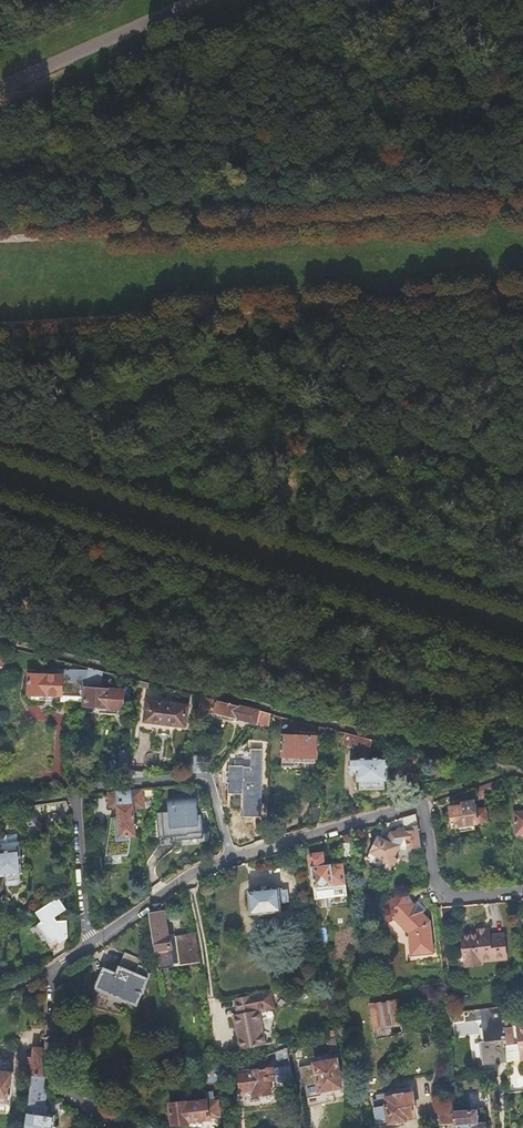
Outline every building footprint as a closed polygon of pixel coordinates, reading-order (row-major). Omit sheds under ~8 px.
[(106,672),(89,668),(88,678),(86,688),(85,702),(84,704),(122,708),(123,700),(130,701),(132,690),(122,688),(122,691),(103,688),(106,672)] [(81,687),(86,688),(88,678),(54,673),(53,677),(30,674),(28,693),(80,700),(81,687)] [(151,683),(140,680),(139,686),(149,689),(151,683)] [(272,714),(257,710),(210,698),(205,697),(201,709),(255,723),(257,715),(268,718),(270,719),(272,714)] [(188,727),(190,706),(148,700),(144,729),(159,731),(160,724),(188,727)] [(337,730),(328,728),(327,738),(336,739),(337,730)] [(371,749),(373,739),(346,732),(344,743),(362,747),(371,749)] [(285,735),(283,765),(296,766),(296,762),(315,762),(317,736),(285,735)] [(362,747),(359,759),(368,759),(371,749),(362,747)] [(265,750),(254,749),(254,760),(254,767),(238,767),(232,767),(232,771),(229,771),(229,783),(231,783),(231,790),(245,790),(245,788),(249,788),(248,817),(263,817),(265,750)] [(203,757),(194,756),(192,773),(202,773),(203,757)] [(368,759),(359,759),(350,760),(351,773),(357,773),(357,781),(360,781),(360,786),(360,790),(385,789),(385,780),(388,780),(387,759),(368,759)] [(479,796),(502,788),(500,779),(499,779),(475,788),(479,796)] [(146,806),(144,789),(108,792),(110,806),(117,805),(121,837),(137,835),(138,834),(135,807),(146,806)] [(196,796),(167,799),(168,811),(157,812),(160,842),(203,838),(201,809),(198,809),(196,796)] [(463,805),(450,806),(453,826),(476,823),(476,822),(486,821),(484,808),(475,809),(474,801),(462,803),(463,805)] [(320,824),(322,806),(312,809),(310,827),(320,824)] [(25,826),(36,825),(39,816),(35,808),(24,809),(20,818),(25,826)] [(415,814),(400,819),(401,830),(404,829),(405,833),(399,834),(396,833),(391,834),(387,842),(379,838),(372,853),(386,860),(383,868),(393,873),(399,860),(396,859),(400,849),(404,850),(421,847),(415,814)] [(0,836),(0,844),(18,842),(18,834),(0,836)] [(6,874),(21,873),(23,873),(20,842),(18,842),(0,844),(0,875),(6,874)] [(355,842),(341,844),(344,863),(358,862),(355,842)] [(368,861),(383,868),(386,860),(372,853),(368,861)] [(323,854),(310,856),(314,889),(316,900),(329,898),(348,896),(346,884),(344,864),(333,865),(332,864),(324,865),(323,854)] [(22,878),(21,873),(6,874),(6,878),(5,880),(5,882),(6,884),(8,885),(10,885),(17,884),(19,884),(21,882),(22,881),(22,878)] [(286,885),(249,890),(252,912),(291,908),(290,899),(298,898),(297,887),(292,888),(292,885),(287,886),(286,885)] [(405,890),(379,905),(389,922),(396,918),(410,931),(412,949),(413,954),(423,953),(435,952),(432,921),(424,913),(426,910),(418,903),(416,905),(413,902),(405,890)] [(348,896),(329,898),(330,908),(349,905),(348,896)] [(66,910),(60,899),(37,913),(42,922),(36,926),(51,949),(68,938),(69,922),(57,921),(54,917),(66,910)] [(164,911),(150,913),(158,969),(201,962),(196,932),(175,935),(175,937),(170,938),(170,936),(168,936),(164,911)] [(461,934),(465,958),(476,957),(477,962),(506,959),(505,949),(508,948),(506,933),(490,935),(490,930),(461,934)] [(107,966),(98,985),(138,1004),(150,977),(152,973),(146,966),(142,963),(144,958),(128,951),(118,972),(107,966)] [(274,1007),(271,992),(234,999),(237,1014),(233,1015),(236,1027),(238,1038),(240,1050),(266,1045),(259,1010),(274,1007)] [(397,1001),(371,1004),(374,1027),(401,1024),(397,1001)] [(504,1008),(480,1010),(481,1017),(485,1017),(485,1019),(489,1019),(490,1040),(486,1040),(482,1040),(483,1065),(500,1064),(507,1063),(504,1008)] [(337,1041),(331,1042),(333,1052),(339,1051),(337,1041)] [(43,1050),(43,1047),(33,1046),(32,1074),(34,1075),(46,1077),(47,1077),(46,1074),(45,1071),(44,1068),(44,1065),(43,1061),(43,1058),(43,1055),(42,1052),(43,1050)] [(12,1103),(16,1058),(5,1057),(4,1059),(1,1059),(2,1048),(0,1048),(0,1102),(12,1103)] [(279,1056),(289,1055),(288,1048),(279,1050),(279,1056)] [(339,1061),(317,1064),(322,1092),(344,1089),(339,1061)] [(215,1066),(195,1068),(196,1074),(205,1077),(206,1082),(222,1080),(220,1065),(215,1066)] [(294,1082),(291,1066),(240,1071),(242,1096),(272,1093),(276,1089),(275,1084),(294,1082)] [(45,1088),(46,1077),(34,1075),(32,1086),(45,1088)] [(45,1088),(32,1086),(30,1102),(46,1105),(48,1088),(45,1088)] [(381,1096),(376,1097),(378,1121),(390,1119),(391,1122),(406,1120),(406,1118),(417,1117),(415,1090),(381,1093),(381,1096)] [(188,1101),(171,1102),(174,1123),(190,1121),(190,1119),(210,1117),(210,1116),(220,1115),(218,1100),(212,1100),(212,1098),(208,1098),(208,1100),(188,1102),(188,1101)] [(26,1127),(54,1127),(56,1115),(47,1114),(49,1105),(46,1105),(30,1102),(26,1127)] [(455,1112),(456,1123),(449,1124),(449,1127),(487,1127),(486,1108),(454,1111),(455,1112)] [(456,1123),(455,1112),(440,1113),(441,1124),(449,1124),(456,1123)]
